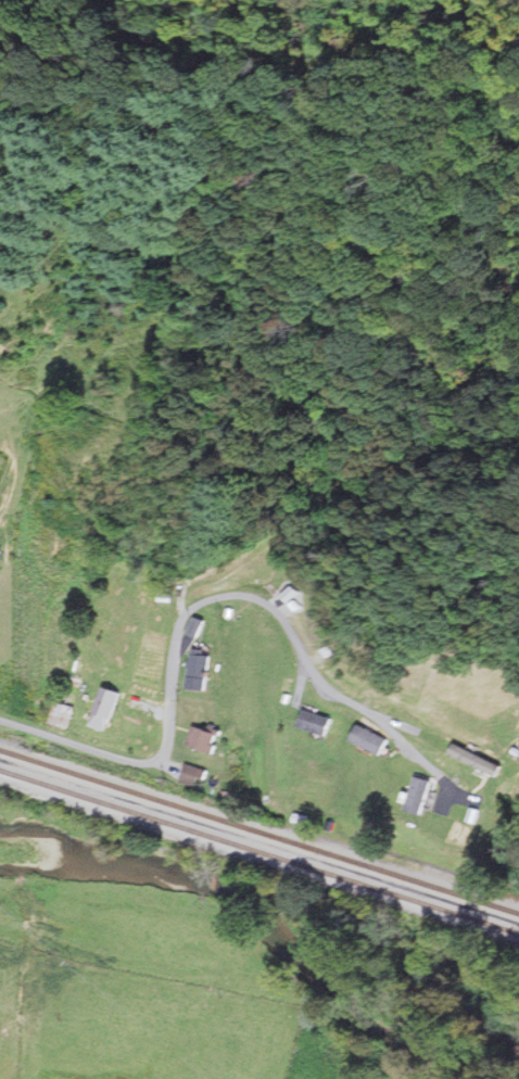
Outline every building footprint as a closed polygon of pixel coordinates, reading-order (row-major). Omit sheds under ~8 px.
[(194,690),(214,690),(214,650),(194,650),(194,690)] [(96,718),(115,724),(125,692),(106,686),(96,718)] [(334,717),(306,710),(301,727),(330,735),(334,717)] [(385,755),(392,739),(359,724),(352,740),(385,755)] [(193,746),(219,754),(226,733),(200,725),(193,746)] [(211,779),(213,771),(191,766),(188,781),(202,784),(204,777),(211,779)] [(408,810),(423,815),(435,781),(419,776),(408,810)]
